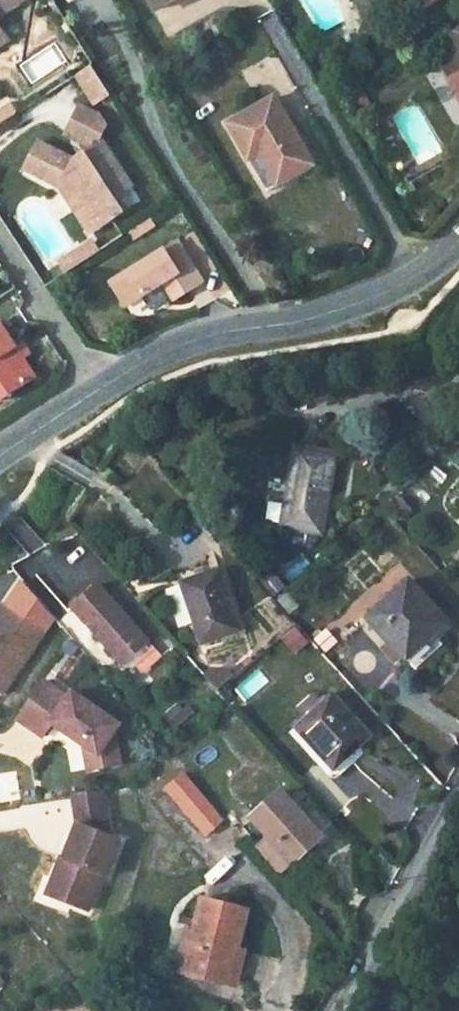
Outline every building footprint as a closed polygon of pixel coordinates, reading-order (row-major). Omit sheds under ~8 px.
[(26,2),(25,0),(0,0),(0,20),(26,2)] [(158,11),(176,0),(151,0),(158,11)] [(449,36),(458,53),(458,30),(449,36)] [(441,64),(458,96),(458,53),(441,64)] [(99,104),(110,97),(91,67),(79,75),(99,104)] [(273,97),(228,124),(249,159),(258,154),(277,184),(314,162),(273,97)] [(19,115),(11,103),(0,110),(0,127),(19,115)] [(62,132),(89,147),(97,139),(106,130),(98,118),(76,107),(62,132)] [(24,171),(57,191),(73,200),(80,211),(86,220),(112,220),(123,213),(113,199),(129,188),(97,139),(89,147),(73,163),(38,144),(24,171)] [(57,191),(87,236),(112,220),(86,220),(80,211),(73,200),(57,191)] [(144,296),(163,285),(174,302),(203,285),(178,243),(111,283),(126,308),(144,296)] [(98,255),(91,246),(82,252),(89,261),(98,255)] [(82,252),(60,266),(67,276),(89,261),(82,252)] [(155,314),(174,302),(163,285),(144,296),(155,314)] [(37,384),(25,366),(17,353),(0,328),(0,408),(37,384)] [(17,353),(25,366),(31,362),(22,349),(17,353)] [(292,452),(275,532),(315,539),(332,462),(292,452)] [(215,578),(172,592),(195,656),(238,643),(215,578)] [(405,588),(361,627),(404,674),(423,660),(416,651),(439,629),(405,588)] [(88,589),(64,610),(115,667),(139,646),(88,589)] [(30,627),(0,606),(0,667),(30,627)] [(36,683),(11,722),(36,738),(45,725),(77,745),(93,756),(95,768),(113,765),(108,733),(113,725),(65,694),(61,699),(36,683)] [(329,698),(295,729),(335,776),(371,745),(329,698)] [(93,756),(77,745),(81,771),(95,768),(93,756)] [(156,795),(175,818),(195,800),(176,778),(156,795)] [(95,795),(66,800),(70,828),(62,851),(66,852),(62,864),(55,861),(46,887),(60,892),(66,908),(83,914),(96,877),(101,879),(113,843),(103,840),(95,795)] [(279,799),(254,821),(267,838),(287,861),(291,865),(317,843),(279,799)] [(175,818),(195,840),(214,822),(195,800),(175,818)] [(250,853),(271,876),(287,861),(267,838),(250,853)] [(60,892),(46,887),(41,899),(66,908),(60,892)] [(182,921),(170,963),(217,977),(226,942),(237,904),(190,890),(182,921)] [(173,919),(161,961),(170,963),(182,921),(173,919)] [(226,942),(217,977),(227,979),(236,944),(226,942)]
